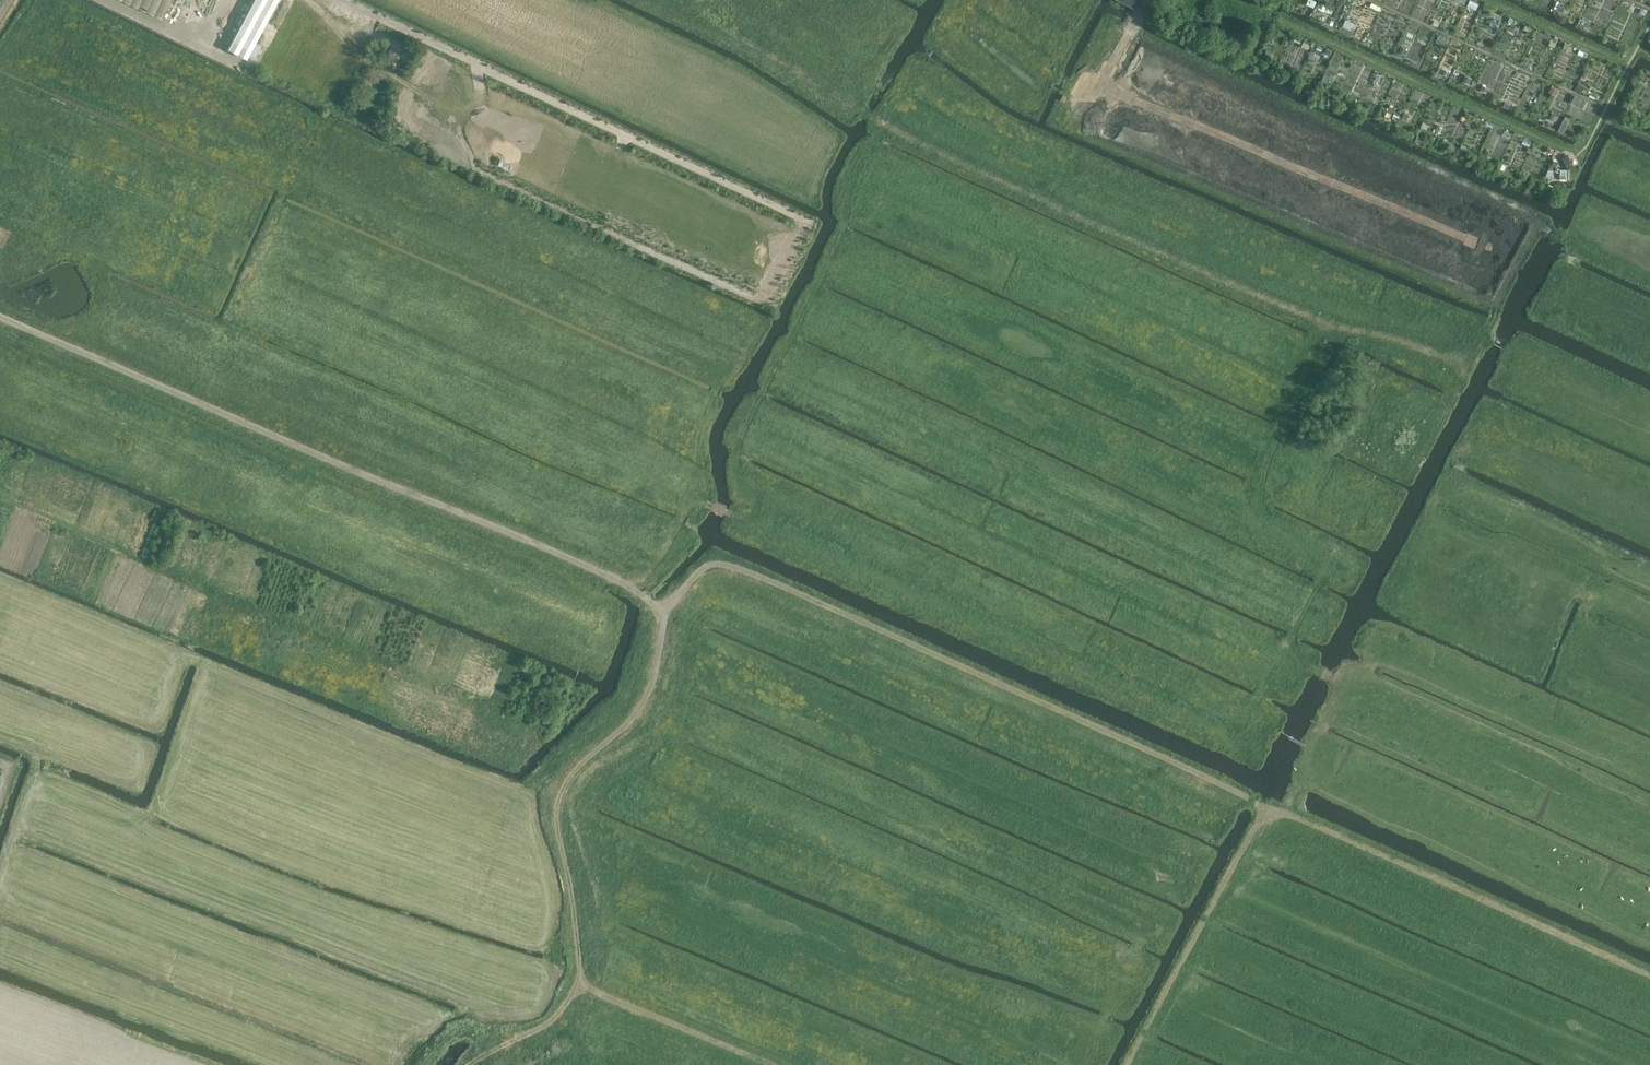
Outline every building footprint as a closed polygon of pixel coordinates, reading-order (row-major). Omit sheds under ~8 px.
[(162,19),(171,0),(122,0),(162,19)] [(190,36),(219,52),(247,0),(209,0),(190,36)] [(227,53),(243,61),(277,0),(255,0),(227,53)] [(1479,3),(1472,0),(1469,0),(1467,5),(1476,10),(1479,3)] [(1325,8),(1326,6),(1318,2),(1316,8),(1324,12),(1325,11),(1331,14),(1332,11),(1325,8)] [(1562,11),(1566,4),(1561,2),(1557,9),(1562,11)] [(1497,28),(1500,22),(1492,18),(1489,25),(1497,28)] [(1587,27),(1590,22),(1580,18),(1578,23),(1587,27)] [(1351,30),(1354,23),(1346,19),(1342,26),(1351,30)] [(1446,46),(1449,39),(1439,34),(1436,41),(1446,46)] [(1308,44),(1310,39),(1305,37),(1301,46),(1307,48),(1309,44),(1308,44)] [(1529,69),(1531,63),(1524,59),(1521,66),(1529,69)] [(1321,81),(1327,84),(1330,76),(1324,74),(1321,81)] [(1469,84),(1472,78),(1465,75),(1462,81),(1469,84)] [(1581,93),(1584,86),(1577,83),(1574,90),(1581,93)] [(1487,93),(1489,88),(1483,85),(1480,90),(1487,93)] [(1555,95),(1558,89),(1552,86),(1549,92),(1555,95)] [(1577,105),(1581,98),(1575,95),(1572,101),(1574,101),(1573,103),(1577,105)] [(1462,122),(1469,125),(1474,115),(1466,112),(1462,122)] [(1555,121),(1558,115),(1552,112),(1549,118),(1555,121)] [(1563,132),(1570,118),(1565,116),(1558,130),(1563,132)] [(1510,138),(1512,133),(1504,130),(1502,135),(1510,138)] [(1522,143),(1529,146),(1532,140),(1524,137),(1522,143)] [(1562,161),(1566,168),(1572,165),(1567,154),(1561,157),(1563,161),(1562,161)] [(1568,180),(1568,169),(1560,169),(1560,174),(1558,174),(1558,177),(1560,177),(1560,180),(1568,180)] [(32,519),(15,564),(49,577),(66,532),(32,519)]
